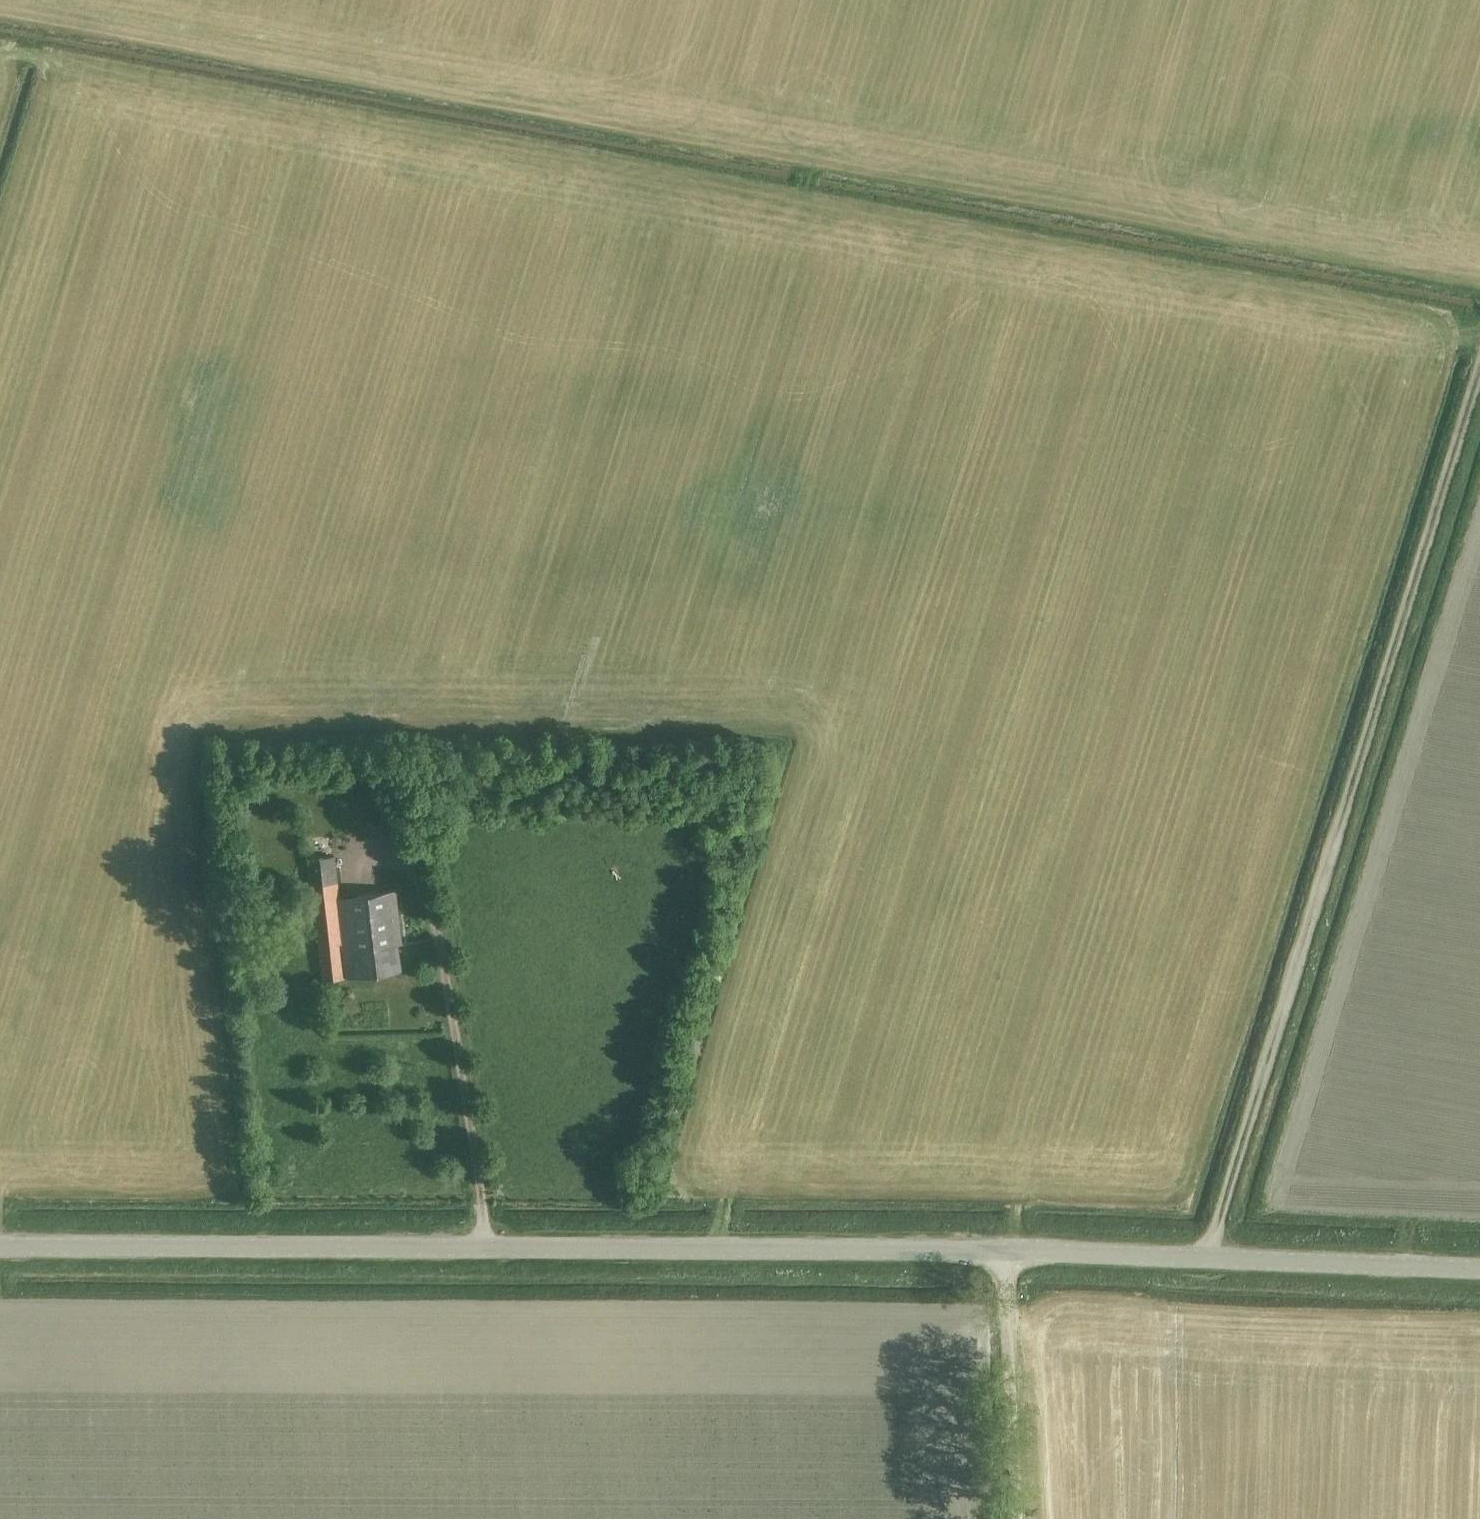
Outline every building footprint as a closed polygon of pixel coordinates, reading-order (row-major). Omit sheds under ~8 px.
[(395,889),(339,898),(334,856),(309,859),(323,981),(347,978),(401,970),(397,944),(402,944),(395,889)]
